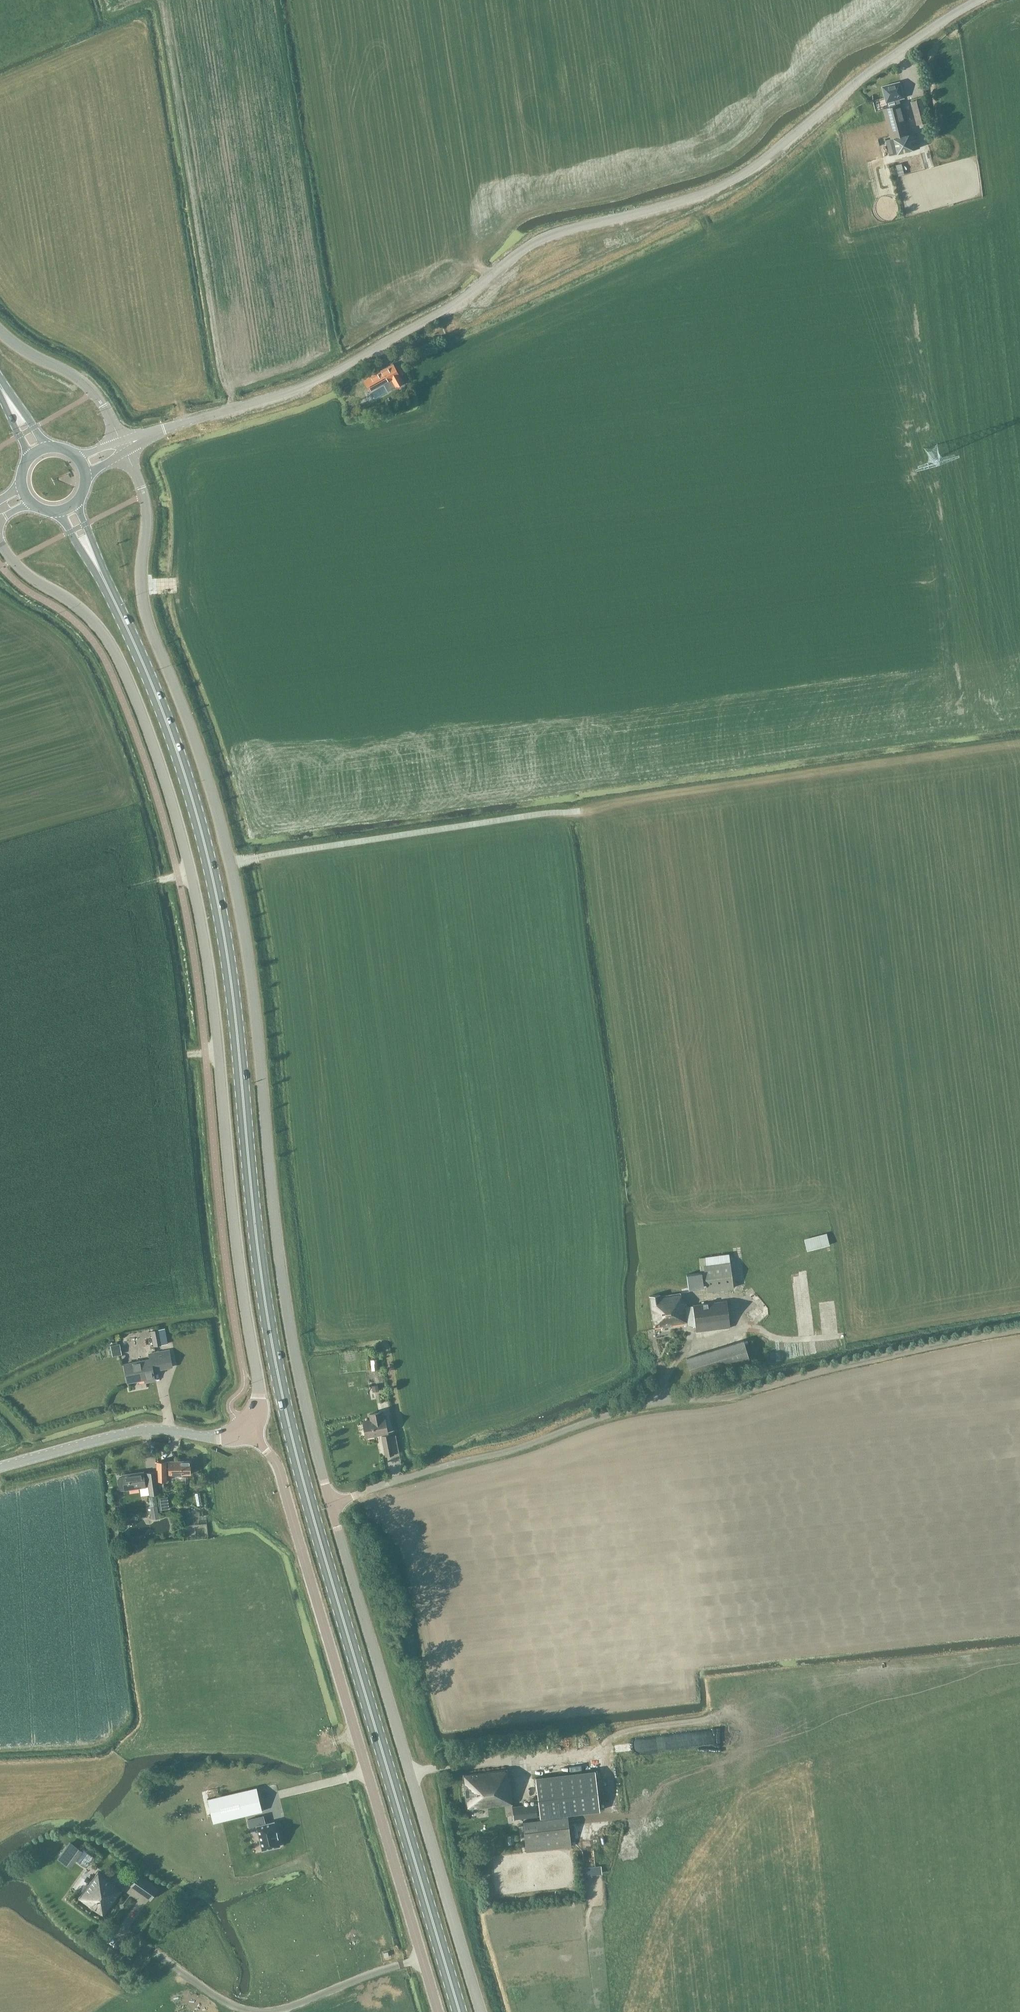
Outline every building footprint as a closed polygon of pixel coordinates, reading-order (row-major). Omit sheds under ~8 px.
[(897,154),(919,148),(915,132),(908,134),(899,99),(903,98),(899,82),(882,86),(886,102),(887,108),(883,109),(891,141),(893,140),(897,154)] [(917,125),(927,122),(921,99),(911,101),(917,125)] [(924,130),(919,135),(923,140),(929,136),(924,130)] [(520,307),(527,301),(524,297),(517,303),(520,307)] [(386,384),(397,378),(394,372),(396,371),(391,362),(382,368),(378,370),(379,370),(365,378),(371,389),(384,382),(386,384)] [(396,396),(398,406),(411,404),(409,394),(396,396)] [(807,1251),(830,1245),(827,1234),(804,1239),(807,1251)] [(705,1257),(699,1257),(701,1272),(703,1285),(706,1285),(707,1291),(733,1288),(729,1254),(705,1256),(705,1257)] [(695,1265),(686,1265),(686,1274),(695,1275),(695,1265)] [(685,1279),(686,1294),(700,1293),(700,1278),(685,1279)] [(687,1301),(684,1301),(682,1301),(680,1293),(660,1295),(660,1294),(649,1296),(654,1329),(687,1324),(695,1327),(696,1332),(730,1328),(727,1300),(692,1304),(692,1305),(687,1306),(687,1301)] [(165,1328),(152,1330),(154,1346),(168,1344),(165,1328)] [(693,1382),(751,1363),(743,1340),(686,1358),(693,1382)] [(110,1346),(112,1357),(119,1355),(117,1345),(110,1346)] [(168,1350),(148,1353),(149,1358),(123,1364),(127,1383),(144,1380),(144,1381),(153,1380),(151,1365),(155,1365),(156,1369),(171,1367),(168,1350)] [(365,1438),(388,1433),(385,1416),(383,1417),(382,1411),(368,1414),(369,1420),(362,1421),(365,1438)] [(396,1435),(390,1435),(390,1434),(381,1436),(385,1456),(394,1455),(394,1454),(399,1453),(396,1435)] [(166,1461),(156,1462),(157,1471),(156,1471),(157,1481),(167,1481),(167,1474),(190,1474),(190,1460),(166,1461)] [(119,1477),(117,1479),(118,1486),(120,1488),(124,1487),(124,1490),(140,1488),(141,1495),(149,1494),(146,1473),(144,1473),(144,1471),(122,1474),(122,1476),(119,1477)] [(156,1471),(146,1473),(149,1494),(149,1495),(159,1494),(158,1482),(157,1481),(156,1471)] [(159,1518),(158,1506),(150,1506),(152,1519),(159,1518)] [(506,1769),(463,1774),(466,1809),(506,1805),(507,1814),(513,1814),(514,1819),(537,1816),(536,1803),(513,1806),(512,1804),(513,1803),(513,1796),(511,1795),(506,1769)] [(594,1772),(536,1778),(539,1803),(541,1816),(598,1810),(594,1772)] [(257,1787),(207,1799),(213,1823),(262,1811),(257,1787)] [(379,1815),(368,1815),(367,1832),(378,1833),(379,1815)] [(248,1820),(250,1828),(256,1826),(262,1850),(279,1846),(274,1822),(265,1824),(263,1816),(248,1820)] [(526,1851),(571,1846),(568,1816),(522,1821),(526,1851)] [(339,1839),(332,1839),(332,1848),(346,1849),(346,1842),(339,1842),(339,1839)] [(70,1842),(61,1856),(71,1863),(75,1858),(77,1860),(83,1851),(70,1842)] [(361,1867),(350,1867),(351,1877),(361,1877),(361,1867)] [(101,1914),(121,1891),(114,1885),(115,1884),(97,1872),(79,1898),(101,1914)] [(158,1888),(138,1874),(130,1885),(150,1899),(158,1888)]
